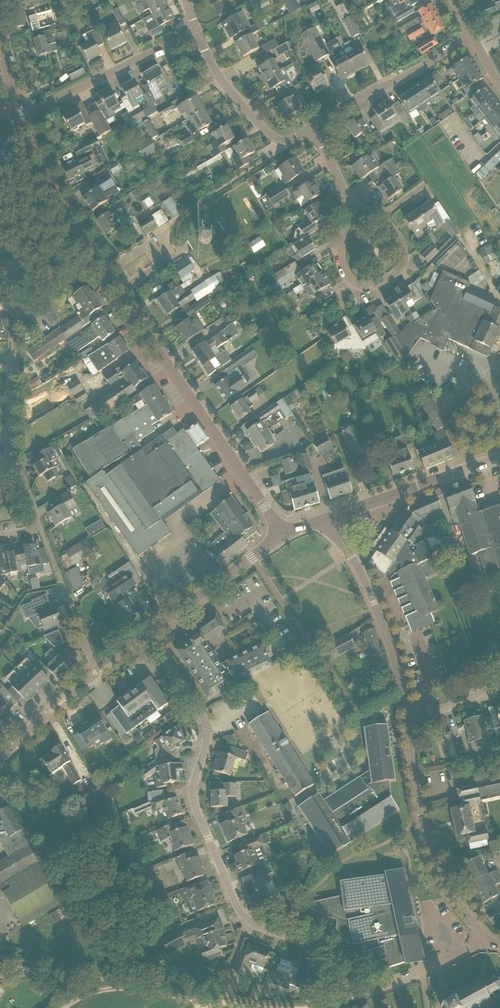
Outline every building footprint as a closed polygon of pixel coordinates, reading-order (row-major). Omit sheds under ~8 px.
[(13,28),(22,27),(26,26),(22,3),(25,3),(42,1),(41,0),(7,0),(13,28)] [(152,15),(168,7),(164,0),(138,0),(134,2),(137,8),(140,7),(143,12),(149,9),(152,15)] [(289,14),(300,8),(296,0),(289,0),(284,3),(289,14)] [(213,4),(220,18),(227,14),(220,1),(213,4)] [(318,2),(309,6),(312,12),(321,8),(318,2)] [(390,18),(396,14),(407,8),(403,2),(400,5),(387,12),(390,18)] [(336,7),(343,20),(353,38),(360,34),(359,33),(355,25),(343,3),(336,7)] [(402,27),(406,34),(438,16),(431,4),(418,11),(422,18),(419,19),(418,18),(402,27)] [(497,12),(494,4),(482,8),(485,16),(497,12)] [(407,8),(396,14),(396,15),(395,16),(398,22),(415,13),(411,6),(407,9),(407,8)] [(168,7),(152,15),(156,21),(149,25),(152,30),(149,32),(152,38),(166,30),(164,25),(174,19),(168,7)] [(112,11),(120,26),(126,23),(119,8),(112,11)] [(27,16),(32,32),(55,25),(50,9),(27,16)] [(222,23),(230,39),(245,31),(241,23),(247,20),(244,15),(241,14),(237,16),(237,15),(222,23)] [(438,16),(406,34),(409,40),(424,32),(424,31),(428,28),(432,35),(444,28),(438,16)] [(247,29),(251,35),(265,27),(261,21),(247,29)] [(360,22),(355,25),(359,33),(364,30),(360,22)] [(104,34),(107,40),(112,49),(125,42),(116,23),(109,26),(111,31),(104,34)] [(316,27),(308,31),(323,59),(330,54),(316,27)] [(83,53),(88,62),(101,55),(97,48),(104,44),(100,35),(96,29),(89,32),(83,36),(87,43),(80,46),(83,53)] [(34,39),(39,57),(53,53),(51,44),(55,43),(52,30),(43,32),(44,36),(34,39)] [(323,59),(308,31),(301,35),(315,63),(323,59)] [(251,35),(244,39),(235,43),(243,57),(252,53),(259,49),(251,35)] [(417,47),(421,54),(438,44),(433,37),(417,47)] [(265,54),(273,50),(279,47),(274,39),(261,47),(265,54)] [(287,42),(279,47),(273,50),(277,58),(291,50),(287,42)] [(354,52),(347,56),(355,72),(369,64),(358,43),(351,47),(354,52)] [(355,72),(347,56),(342,46),(334,50),(336,55),(330,58),(341,79),(347,76),(349,78),(351,78),(354,76),(355,75),(354,72),(355,72)] [(459,79),(476,68),(469,58),(448,71),(451,75),(455,73),(459,79)] [(259,76),(262,80),(279,71),(273,60),(258,68),(262,74),(259,76)] [(314,71),(305,76),(306,78),(310,85),(315,94),(330,85),(325,77),(318,64),(312,67),(314,71)] [(67,72),(71,81),(86,73),(81,65),(67,72)] [(471,86),(482,78),(476,68),(459,79),(463,86),(459,89),(464,97),(475,91),(471,86)] [(149,99),(156,112),(168,106),(159,89),(166,85),(157,70),(144,78),(154,96),(149,99)] [(275,87),(279,94),(292,88),(288,80),(285,82),(279,71),(262,80),(264,85),(266,83),(270,90),(275,87)] [(438,74),(432,77),(436,84),(442,81),(438,74)] [(440,94),(429,77),(419,84),(429,100),(432,105),(436,102),(434,98),(440,94)] [(142,96),(134,81),(121,88),(132,108),(138,105),(135,99),(142,96)] [(429,100),(419,84),(409,90),(422,111),(423,112),(427,109),(424,104),(429,100)] [(292,88),(279,94),(283,102),(278,105),(286,118),(300,111),(295,101),(301,98),(294,87),(292,88)] [(473,113),(493,97),(485,88),(469,100),(474,106),(470,109),(473,113)] [(120,110),(125,107),(123,104),(119,106),(115,99),(110,90),(106,92),(105,90),(97,95),(99,98),(94,101),(101,113),(106,121),(114,116),(115,114),(115,113),(120,110)] [(422,111),(409,90),(398,97),(409,114),(415,110),(418,114),(422,111)] [(499,107),(493,97),(473,113),(476,117),(480,114),(484,119),(499,107)] [(186,112),(189,119),(203,111),(196,98),(178,108),(181,114),(186,112)] [(106,121),(101,113),(91,119),(81,101),(74,105),(76,109),(63,117),(71,131),(84,123),(86,126),(91,123),(99,137),(111,131),(106,121)] [(370,119),(379,132),(389,126),(386,121),(396,115),(387,101),(373,110),(376,115),(370,119)] [(393,106),(399,115),(405,111),(399,102),(393,106)] [(168,106),(156,112),(158,115),(160,118),(174,110),(171,104),(168,106)] [(140,107),(129,113),(132,119),(133,120),(133,121),(135,124),(141,121),(146,118),(140,107)] [(499,122),(499,107),(484,119),(489,125),(485,128),(488,132),(499,122)] [(203,111),(189,119),(190,119),(183,123),(188,133),(191,131),(192,134),(211,124),(203,111)] [(371,132),(363,119),(357,122),(355,119),(345,125),(354,139),(362,134),(364,137),(371,132)] [(133,120),(128,122),(130,126),(133,131),(143,125),(141,121),(135,124),(133,121),(133,120)] [(144,124),(153,139),(159,136),(150,120),(144,124)] [(499,138),(499,122),(488,132),(491,136),(495,133),(499,139),(499,138)] [(207,147),(213,158),(228,150),(224,144),(235,139),(227,125),(212,134),(217,141),(207,147)] [(372,134),(380,147),(386,144),(377,131),(372,134)] [(179,139),(183,147),(194,142),(189,134),(179,139)] [(149,147),(153,144),(149,137),(144,140),(135,146),(137,149),(139,153),(149,147)] [(103,152),(97,139),(75,149),(79,157),(93,150),(95,156),(103,152)] [(232,158),(235,165),(238,170),(251,163),(247,157),(254,153),(247,140),(232,148),(236,155),(232,158)] [(149,147),(139,153),(144,159),(157,151),(153,144),(149,147)] [(476,174),(481,179),(499,161),(499,152),(476,174)] [(375,170),(372,166),(377,162),(371,153),(353,166),(362,179),(375,170)] [(72,164),(63,169),(69,181),(74,178),(77,183),(86,178),(83,174),(94,168),(92,164),(88,156),(72,164)] [(275,171),(281,181),(283,180),(285,184),(304,172),(295,158),(281,167),(275,171)] [(377,169),(381,175),(395,166),(395,167),(398,165),(394,158),(390,160),(377,169)] [(407,158),(400,163),(403,166),(407,166),(411,164),(407,158)] [(109,167),(114,174),(120,170),(115,163),(109,167)] [(395,166),(381,175),(386,182),(379,187),(388,200),(402,190),(396,182),(393,178),(399,173),(395,167),(395,166)] [(94,190),(83,197),(92,211),(107,202),(102,194),(114,186),(106,174),(90,184),(94,190)] [(251,186),(259,181),(255,174),(246,179),(251,186)] [(292,193),(297,200),(303,196),(307,203),(321,194),(320,192),(322,191),(317,183),(315,184),(314,182),(308,186),(307,184),(292,193)] [(258,201),(262,206),(287,190),(283,184),(266,195),(266,196),(258,201)] [(287,190),(262,206),(265,212),(273,207),(290,196),(287,190)] [(176,210),(178,208),(175,203),(166,209),(173,219),(179,214),(176,210)] [(297,243),(307,236),(319,229),(315,223),(327,216),(322,208),(321,208),(318,203),(304,212),(309,219),(298,226),(299,229),(296,231),(294,238),(297,243)] [(430,203),(417,211),(426,224),(433,220),(438,227),(444,223),(430,203)] [(97,221),(106,235),(118,227),(113,220),(123,213),(119,206),(97,221)] [(426,224),(417,211),(405,219),(419,240),(425,236),(420,229),(426,224)] [(139,224),(145,234),(157,226),(151,216),(139,224)] [(458,232),(451,221),(443,226),(451,237),(458,232)] [(185,237),(192,248),(201,243),(202,244),(203,244),(204,244),(205,245),(206,245),(207,244),(208,244),(209,244),(210,243),(211,243),(211,242),(212,242),(212,241),(213,240),(213,239),(214,239),(214,238),(214,237),(214,236),(214,235),(223,230),(220,224),(211,229),(210,229),(209,228),(208,228),(207,228),(207,227),(206,227),(205,227),(204,227),(203,228),(202,228),(201,228),(201,229),(200,229),(200,230),(199,230),(199,231),(198,231),(198,232),(197,233),(197,234),(197,235),(197,236),(197,237),(193,239),(190,234),(185,237)] [(307,236),(297,243),(293,245),(298,254),(294,256),(297,261),(314,251),(311,246),(313,245),(307,236)] [(483,250),(478,253),(478,254),(485,265),(490,263),(498,258),(491,245),(483,250)] [(421,256),(427,262),(428,262),(438,252),(432,246),(421,256)] [(211,264),(215,270),(225,264),(221,258),(211,264)] [(172,268),(180,279),(194,270),(186,259),(172,268)] [(282,270),(273,276),(277,282),(282,278),(299,268),(295,262),(282,270)] [(301,285),(293,290),(293,291),(296,295),(305,290),(312,285),(309,281),(323,273),(323,272),(317,264),(313,267),(312,266),(304,271),(296,276),(296,277),(301,285)] [(226,265),(219,270),(223,274),(225,273),(228,277),(233,274),(226,265)] [(394,336),(406,357),(407,357),(420,338),(438,346),(437,349),(443,352),(443,351),(448,339),(487,356),(499,328),(499,309),(497,308),(493,306),(496,300),(487,296),(468,288),(470,283),(443,271),(439,280),(430,300),(436,310),(414,323),(399,333),(394,336)] [(157,300),(167,315),(180,307),(181,308),(191,301),(192,304),(211,292),(211,293),(221,286),(220,284),(224,281),(219,272),(209,279),(209,278),(204,281),(204,282),(190,291),(185,295),(179,286),(171,292),(170,291),(157,300)] [(323,273),(309,281),(312,285),(313,285),(318,292),(319,295),(320,294),(328,289),(327,286),(330,284),(324,274),(323,272),(323,273)] [(282,278),(277,282),(280,287),(286,283),(282,278)] [(427,282),(423,285),(427,292),(431,289),(427,282)] [(392,292),(395,297),(401,306),(405,303),(405,304),(412,299),(414,302),(422,297),(413,283),(406,288),(404,285),(392,292)] [(77,313),(79,316),(59,329),(26,351),(34,361),(104,313),(101,310),(102,309),(101,307),(102,307),(87,286),(73,295),(74,295),(72,296),(77,303),(78,302),(83,309),(77,313)] [(185,310),(189,317),(212,301),(208,295),(185,310)] [(296,295),(289,300),(295,309),(299,306),(296,302),(299,300),(296,295)] [(395,297),(385,303),(391,311),(395,319),(409,311),(405,304),(405,303),(401,306),(395,297)] [(51,311),(45,315),(49,321),(55,317),(51,311)] [(411,315),(415,322),(420,319),(416,312),(411,315)] [(230,315),(224,319),(227,323),(233,319),(230,315)] [(378,339),(385,335),(380,326),(375,317),(370,321),(367,316),(354,324),(367,347),(379,340),(378,339)] [(382,320),(392,337),(399,333),(389,316),(382,320)] [(92,325),(92,326),(82,333),(81,331),(66,342),(74,355),(99,336),(102,341),(115,332),(104,317),(92,325)] [(176,328),(185,343),(204,330),(196,319),(191,322),(189,319),(176,328)] [(334,344),(334,351),(367,350),(357,334),(352,325),(346,329),(342,322),(327,331),(334,344)] [(217,370),(231,360),(225,351),(215,357),(209,349),(215,345),(217,348),(226,342),(239,334),(238,333),(232,323),(227,327),(227,328),(220,332),(220,333),(211,339),(211,340),(206,344),(205,343),(201,346),(192,351),(209,376),(217,370)] [(385,342),(397,362),(406,357),(394,336),(385,342)] [(128,351),(127,350),(129,349),(125,343),(123,344),(119,338),(111,344),(109,346),(108,344),(87,357),(98,372),(118,358),(128,351)] [(216,372),(223,381),(216,386),(225,400),(242,388),(230,371),(249,358),(245,353),(225,367),(216,372)] [(127,381),(94,405),(86,411),(92,420),(105,411),(105,412),(106,412),(108,415),(115,410),(113,408),(128,399),(126,397),(128,396),(136,390),(135,387),(147,379),(136,362),(127,368),(122,372),(119,368),(105,378),(110,385),(124,376),(127,381)] [(356,376),(346,382),(352,391),(361,386),(356,376)] [(37,377),(29,382),(33,389),(41,384),(37,377)] [(77,379),(67,386),(73,396),(84,390),(77,379)] [(46,388),(29,398),(32,403),(30,404),(33,410),(35,409),(36,411),(47,404),(50,409),(63,402),(73,396),(67,386),(64,380),(60,383),(63,388),(51,395),(46,388)] [(73,450),(89,478),(131,452),(133,455),(142,449),(137,441),(155,431),(151,426),(163,419),(171,414),(154,385),(146,391),(138,395),(139,395),(129,401),(132,407),(135,405),(138,410),(111,426),(73,450)] [(74,397),(77,403),(88,396),(84,391),(74,397)] [(253,406),(252,403),(259,398),(254,391),(247,396),(247,397),(242,400),(239,402),(231,408),(239,420),(247,414),(250,412),(248,409),(253,406)] [(292,404),(293,403),(288,396),(276,404),(276,403),(243,426),(261,453),(270,447),(274,444),(270,437),(275,434),(271,428),(286,418),(292,414),(290,410),(294,408),(292,404)] [(428,416),(437,431),(447,426),(432,400),(422,406),(428,416)] [(45,420),(27,429),(35,444),(47,438),(49,443),(53,441),(71,431),(67,426),(53,434),(45,420)] [(205,422),(186,435),(199,453),(217,440),(205,422)] [(391,461),(388,462),(389,466),(392,476),(414,468),(411,459),(407,447),(413,445),(405,423),(397,426),(401,437),(403,443),(393,446),(397,458),(391,461)] [(341,433),(355,455),(360,464),(373,456),(354,425),(341,433)] [(162,521),(218,480),(199,453),(186,435),(183,431),(178,434),(173,427),(165,433),(113,470),(111,467),(103,472),(102,471),(85,483),(138,556),(171,533),(162,521)] [(416,446),(421,460),(425,469),(455,457),(443,430),(434,434),(438,443),(430,446),(428,442),(416,446)] [(313,444),(318,453),(331,445),(327,437),(313,444)] [(33,466),(39,477),(42,475),(47,483),(58,476),(54,468),(50,463),(57,459),(50,447),(36,455),(40,462),(33,466)] [(297,456),(303,474),(313,471),(307,453),(297,456)] [(297,471),(295,462),(297,462),(296,459),(294,460),(293,458),(282,461),(286,475),(297,471)] [(288,489),(284,490),(286,495),(290,494),(295,510),(319,503),(314,486),(310,474),(286,481),(288,489)] [(272,478),(274,485),(274,486),(280,484),(278,476),(272,478)] [(325,484),(327,490),(330,499),(352,491),(349,482),(347,476),(325,484)] [(467,481),(443,490),(444,493),(446,499),(450,511),(454,523),(459,522),(471,555),(478,553),(486,579),(499,574),(497,568),(478,513),(469,486),(467,481)] [(68,512),(77,507),(73,500),(68,492),(53,500),(57,508),(48,513),(55,527),(71,518),(68,512)] [(391,531),(370,560),(387,572),(386,574),(387,574),(391,578),(389,580),(408,624),(411,632),(430,624),(431,623),(434,622),(431,614),(438,611),(434,601),(424,578),(439,572),(435,563),(432,564),(420,537),(423,532),(421,530),(425,524),(428,518),(427,514),(441,508),(440,506),(436,496),(405,510),(391,531)] [(215,541),(216,543),(207,551),(213,559),(215,557),(221,565),(248,545),(241,536),(253,526),(249,521),(251,519),(247,513),(245,515),(231,497),(215,509),(216,510),(210,514),(226,535),(225,536),(224,535),(215,541)] [(478,513),(497,568),(499,574),(499,577),(499,505),(478,513)] [(207,516),(201,521),(206,527),(212,522),(207,516)] [(100,521),(91,526),(95,533),(104,528),(100,521)] [(65,552),(73,565),(82,560),(94,552),(86,539),(65,552)] [(35,545),(24,547),(27,564),(29,574),(39,572),(38,565),(43,564),(50,563),(44,548),(36,550),(35,545)] [(24,547),(13,549),(18,572),(22,571),(21,565),(27,564),(24,547)] [(13,549),(8,550),(8,553),(3,554),(3,558),(0,559),(0,571),(1,575),(18,572),(13,549)] [(124,576),(103,590),(111,602),(118,597),(122,602),(117,606),(126,620),(137,612),(128,598),(125,593),(137,585),(134,580),(138,577),(139,576),(131,564),(121,570),(124,576)] [(66,573),(75,591),(85,585),(76,567),(66,573)] [(30,579),(32,589),(41,587),(38,577),(30,579)] [(32,602),(21,607),(25,616),(26,619),(38,615),(44,630),(57,625),(63,623),(57,608),(56,607),(51,609),(48,601),(45,595),(31,600),(32,602)] [(4,607),(1,611),(7,616),(10,611),(4,607)] [(220,665),(215,658),(218,656),(215,650),(211,652),(205,642),(225,628),(216,614),(186,635),(190,641),(189,642),(190,642),(177,651),(208,699),(231,683),(231,682),(236,680),(237,681),(271,665),(261,645),(220,665)] [(370,669),(372,674),(375,684),(385,680),(380,667),(387,665),(374,628),(364,632),(369,646),(367,647),(375,668),(370,669)] [(44,637),(53,647),(64,643),(59,631),(44,637)] [(323,648),(330,660),(355,646),(349,634),(323,648)] [(279,638),(275,641),(281,651),(286,648),(279,638)] [(46,667),(59,681),(78,663),(65,649),(46,667)] [(27,658),(16,668),(37,691),(49,680),(35,665),(34,666),(27,658)] [(37,691),(16,668),(5,678),(13,686),(12,687),(26,702),(37,691)] [(126,692),(125,694),(124,695),(123,696),(122,698),(117,702),(120,706),(111,712),(117,720),(126,734),(135,727),(136,729),(143,724),(142,722),(153,714),(161,708),(162,707),(163,706),(163,705),(164,704),(164,703),(164,702),(165,702),(164,700),(164,699),(164,698),(164,697),(163,696),(150,678),(142,684),(143,685),(141,686),(140,685),(138,687),(139,689),(134,692),(133,690),(131,688),(130,689),(128,690),(127,691),(126,692)] [(348,687),(361,694),(366,685),(354,678),(353,681),(348,687)] [(5,724),(8,721),(7,720),(12,715),(8,712),(12,707),(17,701),(0,684),(0,719),(5,724)] [(490,717),(493,725),(499,724),(499,727),(499,726),(499,708),(495,709),(496,715),(490,717)] [(172,710),(166,715),(169,720),(176,715),(172,710)] [(111,712),(106,716),(122,737),(126,734),(117,720),(111,712)] [(254,733),(295,797),(315,784),(268,712),(249,724),(254,733)] [(81,737),(86,745),(99,736),(104,743),(112,738),(97,715),(81,726),(86,734),(81,737)] [(493,725),(490,717),(483,719),(482,716),(464,721),(470,743),(488,738),(489,742),(497,740),(493,725)] [(369,770),(324,799),(319,793),(297,807),(329,856),(399,811),(392,799),(389,781),(395,781),(388,724),(363,728),(369,770)] [(147,765),(149,768),(160,759),(171,758),(179,757),(178,748),(179,748),(180,747),(180,746),(180,745),(185,741),(182,738),(182,737),(183,736),(182,735),(182,734),(182,733),(181,733),(181,732),(180,731),(179,731),(178,730),(177,730),(175,727),(154,742),(158,747),(155,750),(156,759),(147,765)] [(442,728),(434,730),(437,738),(444,736),(442,728)] [(444,734),(450,758),(457,756),(450,732),(444,734)] [(82,745),(77,749),(81,755),(86,752),(82,745)] [(52,752),(41,759),(47,767),(51,774),(57,770),(63,767),(72,783),(74,785),(75,784),(79,782),(82,780),(80,777),(70,762),(71,762),(66,754),(60,746),(57,748),(52,751),(52,752)] [(213,770),(222,773),(230,776),(236,758),(245,761),(248,753),(231,748),(228,755),(219,752),(213,770)] [(179,782),(178,770),(182,770),(182,763),(172,764),(171,758),(160,759),(149,768),(140,774),(145,781),(155,773),(157,788),(170,786),(169,783),(179,782)] [(97,763),(90,767),(97,777),(103,772),(97,763)] [(478,789),(477,785),(457,789),(461,807),(451,809),(457,836),(467,834),(469,844),(489,839),(486,829),(475,832),(469,806),(481,803),(480,797),(499,793),(499,780),(485,783),(486,787),(478,789)] [(83,789),(79,791),(85,801),(102,791),(97,781),(83,789)] [(227,807),(227,797),(237,797),(237,784),(222,784),(222,791),(211,791),(211,807),(227,807)] [(163,790),(151,792),(152,800),(154,799),(155,799),(164,795),(163,790)] [(152,800),(149,801),(154,812),(158,810),(163,808),(166,815),(168,820),(174,817),(178,815),(183,813),(176,797),(167,801),(164,795),(155,799),(154,799),(152,800)] [(283,806),(288,813),(293,809),(288,803),(283,806)] [(140,805),(133,808),(135,813),(142,810),(140,805)] [(7,854),(8,856),(9,856),(27,845),(28,844),(27,843),(27,842),(28,842),(28,841),(21,829),(13,815),(8,807),(0,811),(0,843),(7,854)] [(247,834),(241,821),(246,819),(241,807),(235,809),(226,813),(223,814),(226,821),(220,824),(228,842),(237,838),(247,834)] [(173,824),(156,830),(161,842),(170,839),(175,851),(194,844),(187,826),(176,831),(173,824)] [(263,845),(263,844),(270,841),(266,833),(237,845),(241,853),(234,856),(237,862),(234,864),(238,873),(258,864),(252,850),(263,845)] [(0,862),(0,887),(3,892),(3,893),(19,919),(22,924),(23,926),(32,921),(62,903),(42,869),(43,868),(29,844),(0,862)] [(175,857),(180,871),(182,871),(186,882),(204,875),(201,867),(203,866),(199,856),(193,858),(191,852),(175,857)] [(483,903),(499,895),(494,887),(499,883),(499,876),(497,870),(488,875),(478,856),(462,865),(483,903)] [(243,884),(251,905),(270,897),(265,885),(270,882),(267,875),(272,872),(270,866),(252,873),(255,879),(243,884)] [(414,918),(403,870),(392,873),(393,875),(386,875),(340,881),(342,896),(341,896),(300,905),(337,920),(334,946),(351,938),(353,945),(361,943),(363,952),(362,952),(369,974),(405,962),(414,960),(414,961),(414,962),(423,960),(418,938),(415,939),(414,934),(417,933),(415,922),(412,923),(411,919),(414,918)] [(285,887),(288,895),(299,890),(296,882),(285,887)] [(214,896),(210,885),(201,888),(199,883),(184,888),(186,891),(189,901),(193,899),(198,911),(215,904),(212,897),(214,896)] [(488,916),(492,924),(499,920),(499,909),(488,916)] [(56,911),(48,916),(52,923),(61,918),(56,911)] [(200,951),(204,962),(216,958),(215,957),(223,954),(220,948),(226,946),(222,933),(224,932),(223,929),(224,928),(219,916),(180,931),(179,928),(160,938),(165,949),(168,953),(168,955),(187,945),(186,943),(202,937),(206,948),(200,951)] [(263,970),(267,957),(271,948),(261,944),(259,949),(249,945),(246,953),(240,951),(236,960),(233,970),(239,973),(243,963),(252,966),(252,967),(252,969),(261,973),(263,970)] [(304,972),(309,960),(301,957),(299,961),(283,955),(280,964),(276,975),(273,981),(285,986),(288,980),(292,981),(290,985),(298,988),(303,976),(302,975),(304,972)] [(442,1007),(443,1007),(482,1007),(489,1004),(490,1006),(491,1005),(490,1003),(499,998),(497,992),(498,992),(499,993),(499,991),(499,990),(499,987),(499,985),(498,981),(499,979),(499,978),(497,980),(493,979),(492,976),(491,977),(491,979),(489,980),(486,974),(447,995),(445,995),(445,996),(447,996),(449,1002),(443,1005),(441,1004),(441,1006),(442,1007)] [(304,979),(301,986),(308,989),(311,981),(304,979)]
